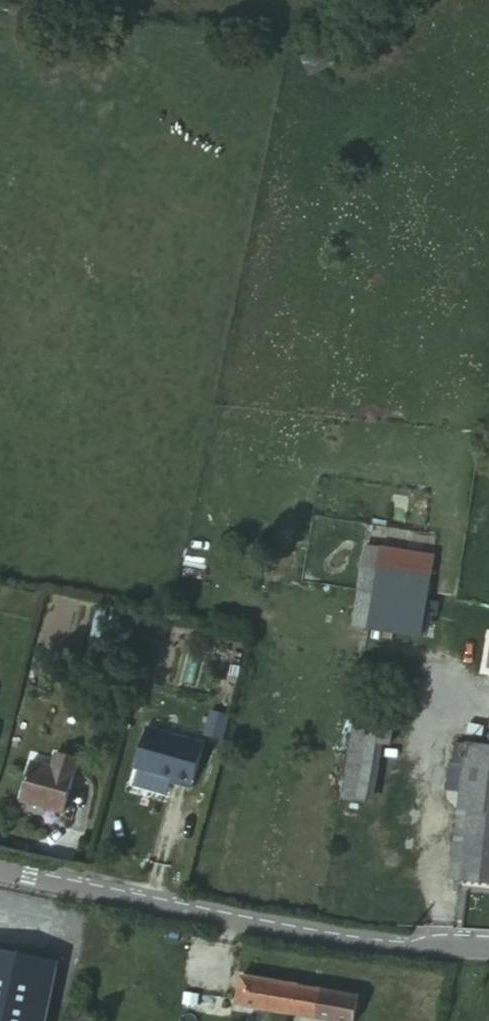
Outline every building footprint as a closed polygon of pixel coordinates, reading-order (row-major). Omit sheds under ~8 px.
[(356,571),(355,583),(423,594),(424,582),(356,571)] [(423,594),(355,583),(349,628),(417,639),(423,594)] [(220,719),(204,714),(197,739),(214,743),(220,719)] [(381,729),(356,725),(334,869),(361,871),(381,729)] [(196,745),(140,730),(129,769),(165,780),(163,786),(184,790),(196,745)] [(459,749),(450,795),(463,797),(461,814),(484,816),(488,817),(488,751),(459,749)] [(45,770),(23,763),(12,803),(56,815),(71,762),(49,756),(45,770)] [(484,816),(461,814),(454,884),(473,885),(488,886),(488,817),(484,816)] [(49,974),(59,977),(61,968),(52,966),(53,960),(0,949),(0,1020),(40,1020),(49,974)] [(329,1020),(353,1020),(357,996),(242,973),(236,1004),(329,1020)]
